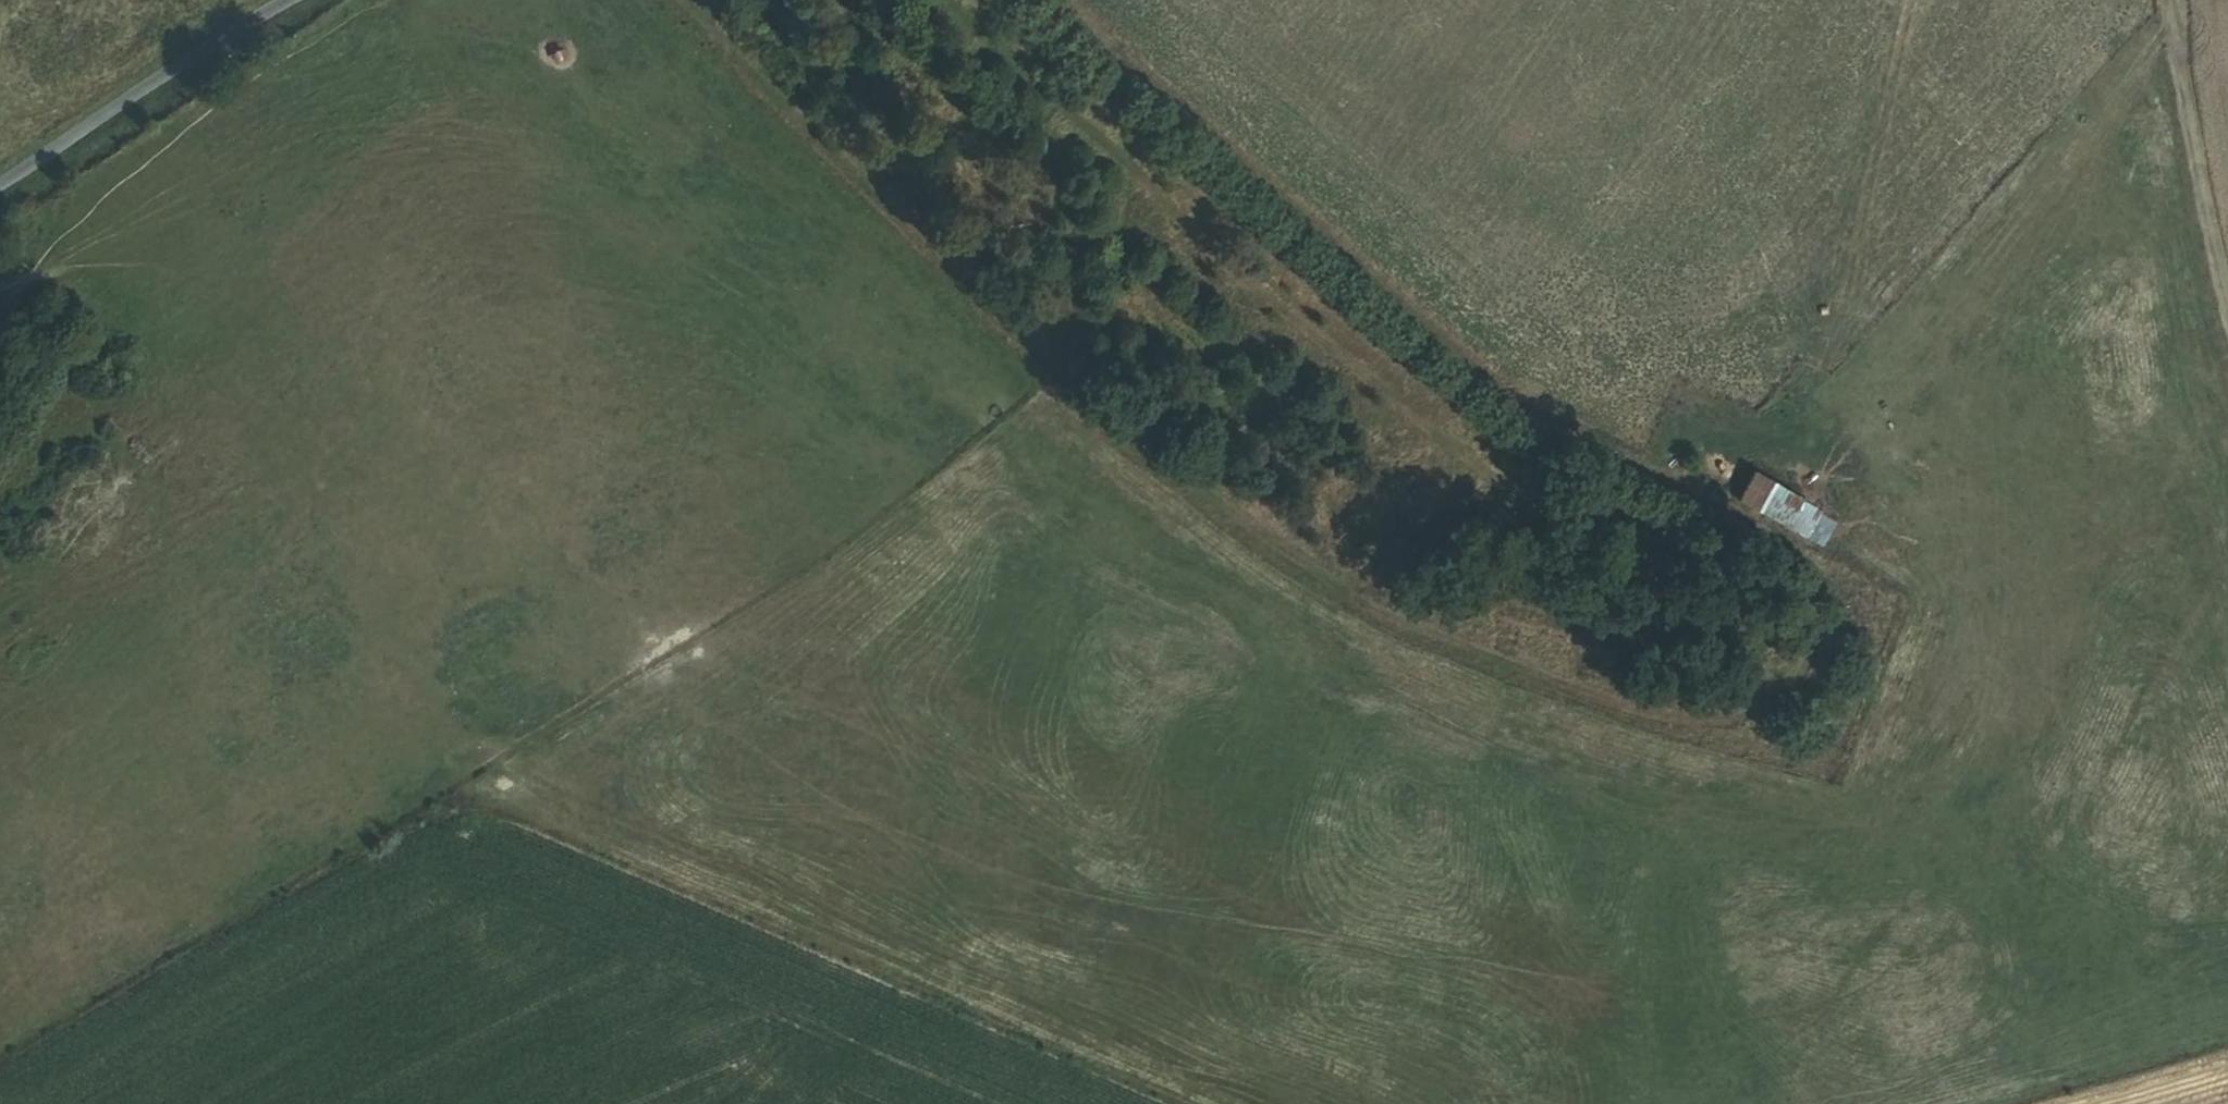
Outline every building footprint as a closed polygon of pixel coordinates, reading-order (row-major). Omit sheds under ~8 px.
[(1752,474),(1738,504),(1808,536),(1822,506),(1752,474)]
